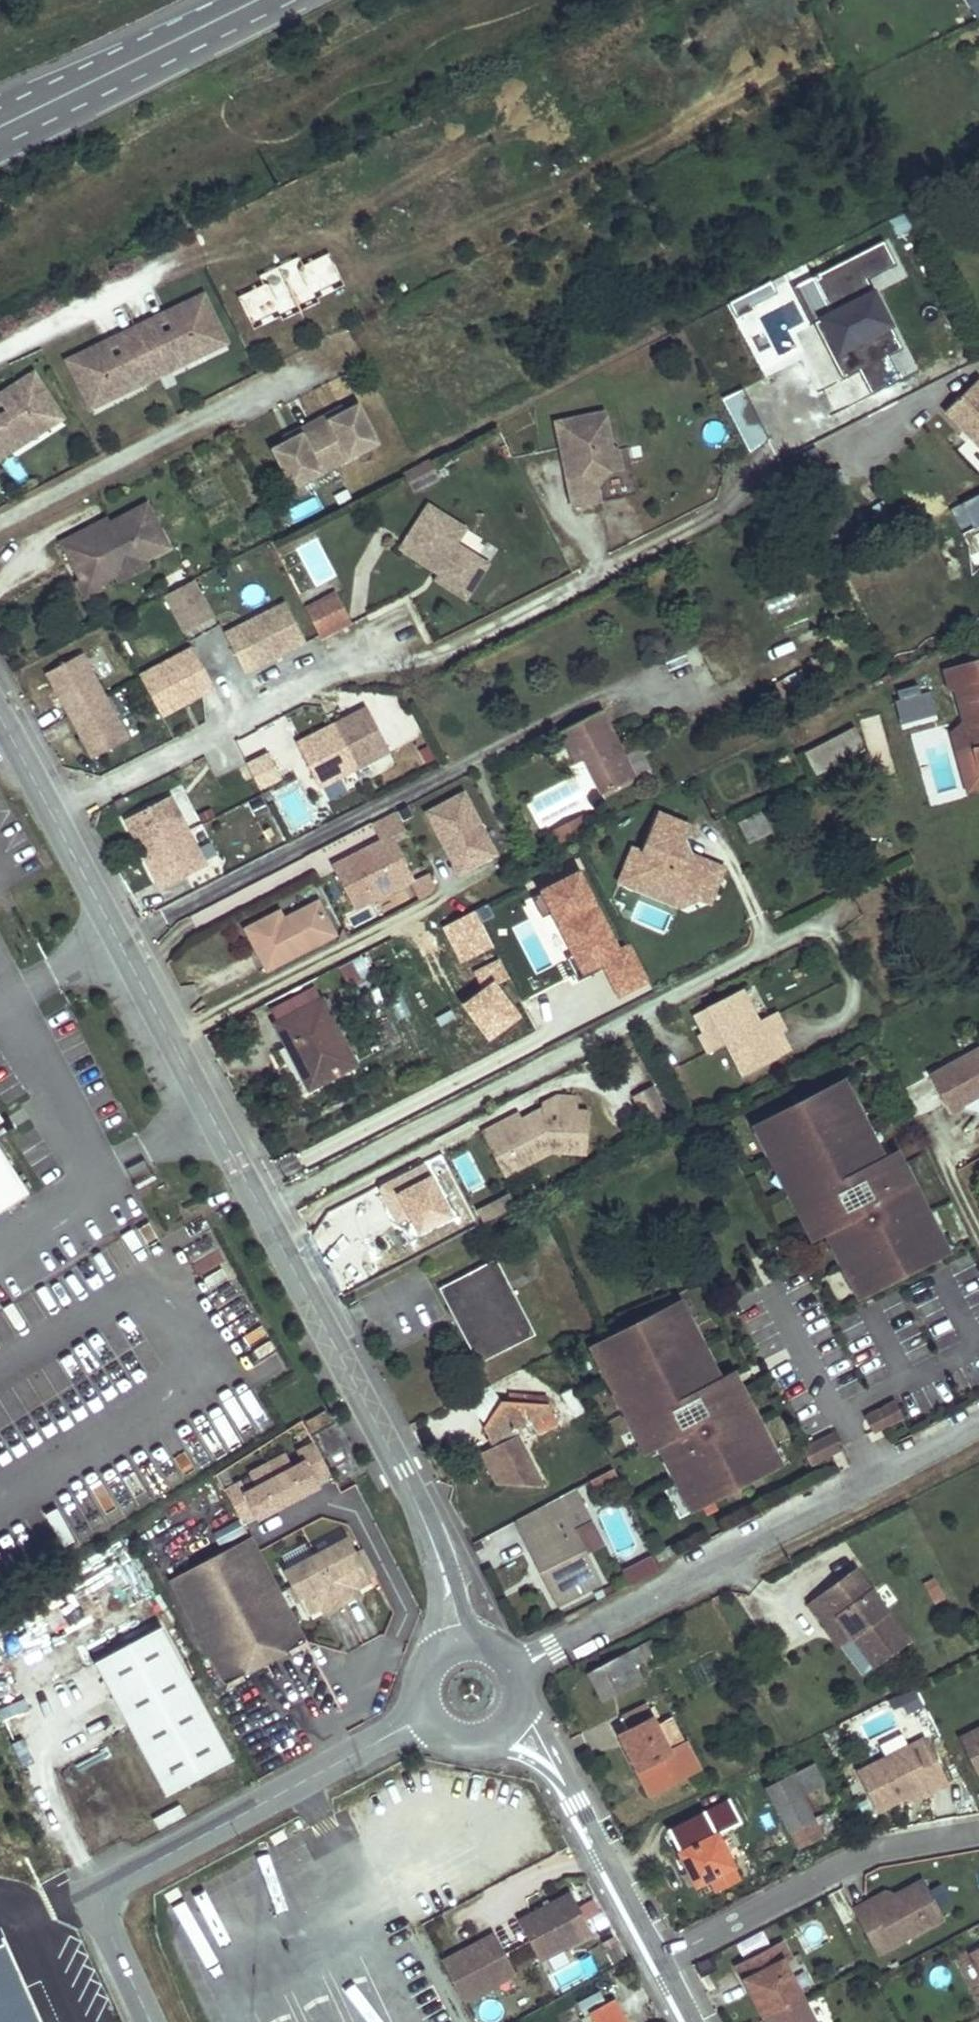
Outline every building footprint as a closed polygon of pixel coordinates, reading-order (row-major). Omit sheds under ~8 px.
[(790,333),(815,389),(858,371),(868,394),(898,382),(887,356),(898,351),(867,278),(892,268),(882,244),(794,282),(812,323),(790,333)] [(162,305),(215,292),(210,273),(158,286),(162,305)] [(85,411),(231,350),(208,295),(61,356),(85,411)] [(0,422),(10,431),(43,410),(15,366),(0,375),(0,422)] [(961,370),(928,402),(976,453),(978,450),(978,389),(961,370)] [(832,411),(866,397),(857,374),(822,388),(832,411)] [(289,491),(382,449),(361,402),(268,444),(289,491)] [(568,510),(601,505),(597,477),(617,474),(606,409),(552,418),(568,510)] [(0,422),(0,437),(10,431),(0,422)] [(84,515),(55,529),(75,569),(86,563),(91,574),(111,564),(107,556),(134,543),(138,551),(163,538),(140,493),(103,512),(105,518),(89,526),(87,520),(84,515)] [(388,531),(431,557),(427,564),(422,572),(454,591),(474,556),(444,538),(453,522),(409,496),(388,531)] [(87,520),(89,526),(105,518),(103,512),(87,520)] [(431,557),(388,531),(384,539),(427,564),(431,557)] [(114,570),(141,556),(138,551),(134,543),(107,556),(111,564),(114,570)] [(91,574),(86,563),(75,569),(69,572),(77,589),(95,580),(91,574)] [(201,598),(193,583),(164,598),(172,613),(201,598)] [(303,605),(319,640),(352,626),(337,591),(303,605)] [(213,620),(201,598),(172,613),(184,636),(213,620)] [(285,606),(224,636),(244,677),(305,647),(285,606)] [(192,652),(140,680),(160,716),(211,688),(192,652)] [(47,674),(91,758),(127,739),(82,655),(47,674)] [(961,762),(978,758),(978,656),(929,667),(933,686),(943,683),(954,731),(961,762)] [(926,685),(892,695),(902,731),(937,721),(926,685)] [(634,758),(598,690),(553,714),(569,745),(579,740),(598,777),(634,758)] [(361,705),(295,739),(320,785),(385,751),(361,705)] [(181,709),(183,725),(204,723),(203,707),(181,709)] [(808,759),(854,736),(844,715),(798,739),(808,759)] [(940,734),(947,765),(961,762),(954,731),(940,734)] [(978,773),(978,758),(961,762),(964,776),(978,773)] [(457,878),(500,856),(466,790),(423,811),(457,878)] [(559,791),(539,796),(546,818),(566,812),(559,791)] [(172,794),(127,816),(161,885),(206,863),(172,794)] [(122,804),(119,798),(110,803),(113,808),(122,804)] [(353,911),(412,885),(418,897),(434,890),(428,875),(415,880),(395,836),(406,831),(397,811),(372,822),(380,840),(331,862),(353,911)] [(682,853),(691,823),(651,811),(640,847),(627,843),(613,888),(708,917),(724,866),(682,853)] [(760,815),(740,823),(748,841),(768,833),(760,815)] [(529,895),(571,976),(618,953),(576,871),(529,895)] [(259,952),(329,918),(313,886),(273,905),(269,896),(239,910),(259,952)] [(361,960),(341,966),(346,983),(367,977),(361,960)] [(698,1039),(715,1030),(731,1061),(766,1043),(758,1027),(776,1017),(779,1015),(772,1001),(750,1012),(734,979),(698,998),(708,1015),(695,1022),(690,1024),(698,1039)] [(353,1046),(320,980),(268,1006),(302,1072),(353,1046)] [(708,1015),(698,998),(686,1004),(695,1022),(708,1015)] [(758,1027),(766,1043),(784,1033),(776,1017),(758,1027)] [(914,1066),(933,1103),(941,1099),(949,1084),(965,1086),(971,1098),(978,1094),(978,1040),(976,1034),(914,1066)] [(817,1071),(738,1112),(790,1211),(803,1204),(811,1220),(845,1284),(923,1243),(876,1152),(862,1159),(858,1150),(817,1071)] [(565,1083),(544,1082),(528,1090),(528,1096),(508,1106),(485,1118),(501,1150),(532,1134),(538,1134),(538,1139),(574,1141),(576,1098),(564,1097),(565,1083)] [(949,1084),(941,1099),(960,1104),(971,1098),(965,1086),(949,1084)] [(505,1100),(470,1118),(492,1162),(538,1139),(538,1134),(532,1134),(501,1150),(485,1118),(508,1106),(505,1100)] [(876,1152),(871,1143),(858,1150),(862,1159),(876,1152)] [(10,1187),(0,1172),(0,1194),(10,1187)] [(476,1209),(482,1223),(512,1210),(506,1197),(476,1209)] [(811,1220),(803,1204),(790,1211),(798,1227),(811,1220)] [(513,1324),(475,1251),(426,1277),(464,1349),(513,1324)] [(654,1288),(576,1329),(628,1428),(642,1421),(646,1428),(680,1492),(758,1450),(718,1375),(704,1382),(695,1365),(654,1288)] [(718,1375),(709,1358),(695,1365),(704,1382),(718,1375)] [(462,1414),(471,1433),(495,1420),(525,1404),(516,1386),(478,1388),(462,1414)] [(902,1415),(895,1401),(878,1410),(885,1424),(902,1415)] [(310,1432),(329,1420),(323,1410),(304,1421),(310,1432)] [(885,1424),(878,1410),(866,1416),(873,1430),(885,1424)] [(495,1420),(471,1433),(473,1438),(462,1452),(473,1473),(517,1468),(495,1420)] [(646,1428),(642,1421),(628,1428),(632,1435),(646,1428)] [(838,1448),(831,1434),(818,1441),(825,1455),(838,1448)] [(221,1487),(245,1530),(334,1482),(310,1439),(221,1487)] [(825,1455),(818,1441),(802,1449),(809,1463),(825,1455)] [(582,1475),(601,1465),(596,1456),(577,1466),(582,1475)] [(566,1535),(553,1508),(572,1499),(560,1475),(498,1507),(535,1582),(579,1561),(566,1535)] [(585,1526),(572,1499),(553,1508),(566,1535),(585,1526)] [(231,1521),(150,1564),(206,1668),(287,1625),(231,1521)] [(353,1565),(331,1524),(270,1558),(292,1598),(304,1592),(309,1601),(343,1582),(338,1573),(353,1565)] [(656,1536),(652,1528),(637,1535),(641,1544),(656,1536)] [(894,1616),(840,1545),(794,1580),(810,1602),(822,1593),(837,1613),(859,1642),(894,1616)] [(632,1585),(659,1573),(652,1558),(625,1569),(632,1585)] [(837,1613),(822,1593),(810,1602),(826,1622),(837,1613)] [(213,1743),(140,1611),(88,1639),(161,1772),(213,1743)] [(632,1658),(618,1630),(580,1650),(594,1677),(632,1658)] [(613,1709),(640,1695),(635,1686),(608,1699),(613,1709)] [(910,1690),(896,1698),(906,1714),(919,1706),(910,1690)] [(647,1709),(640,1695),(613,1709),(604,1714),(634,1773),(681,1749),(658,1703),(647,1709)] [(905,1740),(919,1732),(912,1718),(897,1725),(905,1740)] [(919,1732),(905,1740),(897,1725),(847,1750),(866,1788),(894,1775),(916,1764),(918,1769),(934,1762),(919,1732)] [(810,1765),(801,1741),(747,1768),(775,1823),(798,1811),(782,1779),(810,1765)] [(918,1769),(916,1764),(894,1775),(904,1777),(918,1769)] [(732,1806),(719,1781),(659,1811),(680,1855),(694,1847),(702,1863),(725,1852),(708,1818),(732,1806)] [(817,1825),(789,1835),(794,1850),(822,1840),(817,1825)] [(857,1916),(872,1909),(879,1923),(929,1897),(909,1859),(882,1873),(860,1884),(858,1879),(842,1887),(857,1916)] [(858,1879),(860,1884),(882,1873),(872,1872),(858,1879)] [(584,1922),(562,1879),(509,1907),(530,1949),(584,1922)] [(872,1909),(857,1916),(865,1931),(879,1923),(872,1909)] [(742,1959),(760,1991),(793,1973),(776,1941),(790,1935),(777,1912),(740,1931),(752,1953),(742,1959)] [(485,1919),(431,1947),(453,1989),(506,1962),(496,1940),(485,1919)] [(960,1934),(978,1970),(978,1924),(960,1934)] [(730,1937),(742,1959),(752,1953),(740,1931),(730,1937)] [(776,2019),(788,2012),(793,2021),(823,2021),(833,2017),(823,2001),(812,2007),(793,1973),(760,1991),(776,2019)] [(587,2014),(581,2002),(571,2008),(577,2019),(587,2014)] [(777,2021),(793,2021),(788,2012),(776,2019),(777,2021)]
